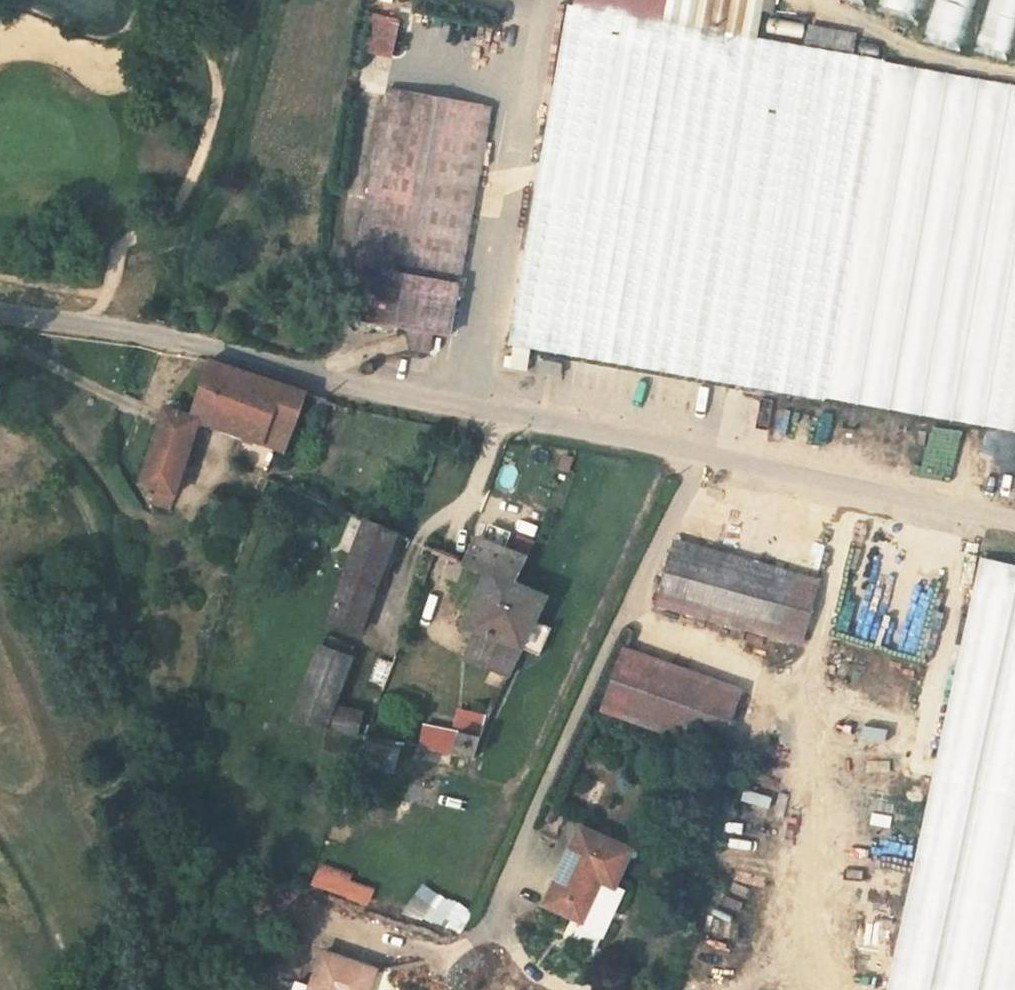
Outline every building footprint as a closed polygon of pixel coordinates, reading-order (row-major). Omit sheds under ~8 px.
[(688,5),(653,0),(586,0),(686,16),(688,5)] [(711,27),(715,0),(698,0),(693,23),(711,27)] [(711,27),(757,35),(762,5),(734,0),(715,0),(711,27)] [(887,13),(926,22),(922,37),(973,50),(985,0),(891,0),(887,13)] [(1014,51),(1014,0),(993,0),(980,45),(1014,55),(1014,51)] [(810,24),(808,38),(851,46),(854,32),(810,24)] [(411,118),(415,91),(390,87),(385,114),(411,118)] [(494,104),(415,91),(411,118),(385,114),(353,308),(411,318),(439,322),(457,325),(494,104)] [(439,322),(411,318),(415,346),(433,347),(439,322)] [(406,335),(367,345),(370,359),(410,350),(406,335)] [(528,348),(508,345),(504,370),(534,375),(535,365),(526,364),(528,348)] [(206,425),(303,459),(324,392),(210,357),(194,418),(169,409),(140,485),(155,491),(151,500),(170,508),(206,425)] [(565,363),(542,359),(540,371),(563,374),(565,363)] [(403,529),(343,506),(328,546),(349,553),(295,718),(358,738),(367,711),(336,698),(403,529)] [(979,563),(985,529),(928,519),(924,545),(973,554),(894,989),(1014,989),(1014,570),(979,563)] [(680,532),(676,545),(783,580),(766,632),(801,644),(822,580),(680,532)] [(468,620),(489,628),(525,643),(537,614),(546,592),(523,582),(533,556),(481,535),(470,560),(489,568),(468,620)] [(676,545),(659,596),(766,632),(783,580),(676,545)] [(871,638),(879,611),(866,607),(858,634),(871,638)] [(552,620),(537,614),(525,643),(540,649),(552,620)] [(507,686),(525,643),(489,628),(471,671),(507,686)] [(630,641),(605,701),(720,749),(746,688),(630,641)] [(385,687),(393,661),(377,657),(369,682),(385,687)] [(917,745),(936,749),(947,697),(928,693),(917,745)] [(459,724),(452,750),(479,757),(485,730),(459,724)] [(766,820),(774,795),(746,786),(738,812),(766,820)] [(629,842),(579,822),(548,901),(587,916),(585,919),(597,924),(629,842)] [(731,941),(736,928),(704,915),(699,928),(731,941)] [(322,953),(312,989),(370,989),(377,968),(322,953)]
